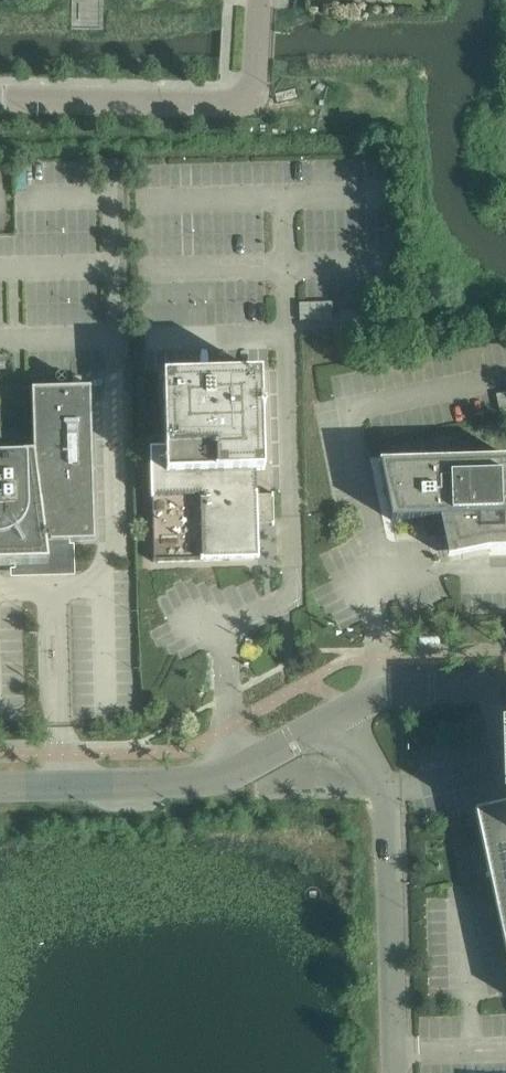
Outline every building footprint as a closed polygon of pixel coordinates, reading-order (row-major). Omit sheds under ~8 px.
[(264,472),(262,374),(163,377),(165,448),(149,448),(152,563),(259,560),(258,523),(274,523),(273,494),(257,495),(256,472),(264,472)] [(0,461),(0,568),(15,567),(15,569),(15,572),(70,570),(70,545),(69,542),(95,541),(90,387),(32,389),(34,458),(13,458),(13,461),(0,461)] [(379,462),(391,521),(440,519),(448,556),(477,550),(505,549),(505,458),(379,462)] [(468,599),(468,608),(505,609),(505,600),(468,599)] [(505,954),(505,803),(475,810),(505,954)]
